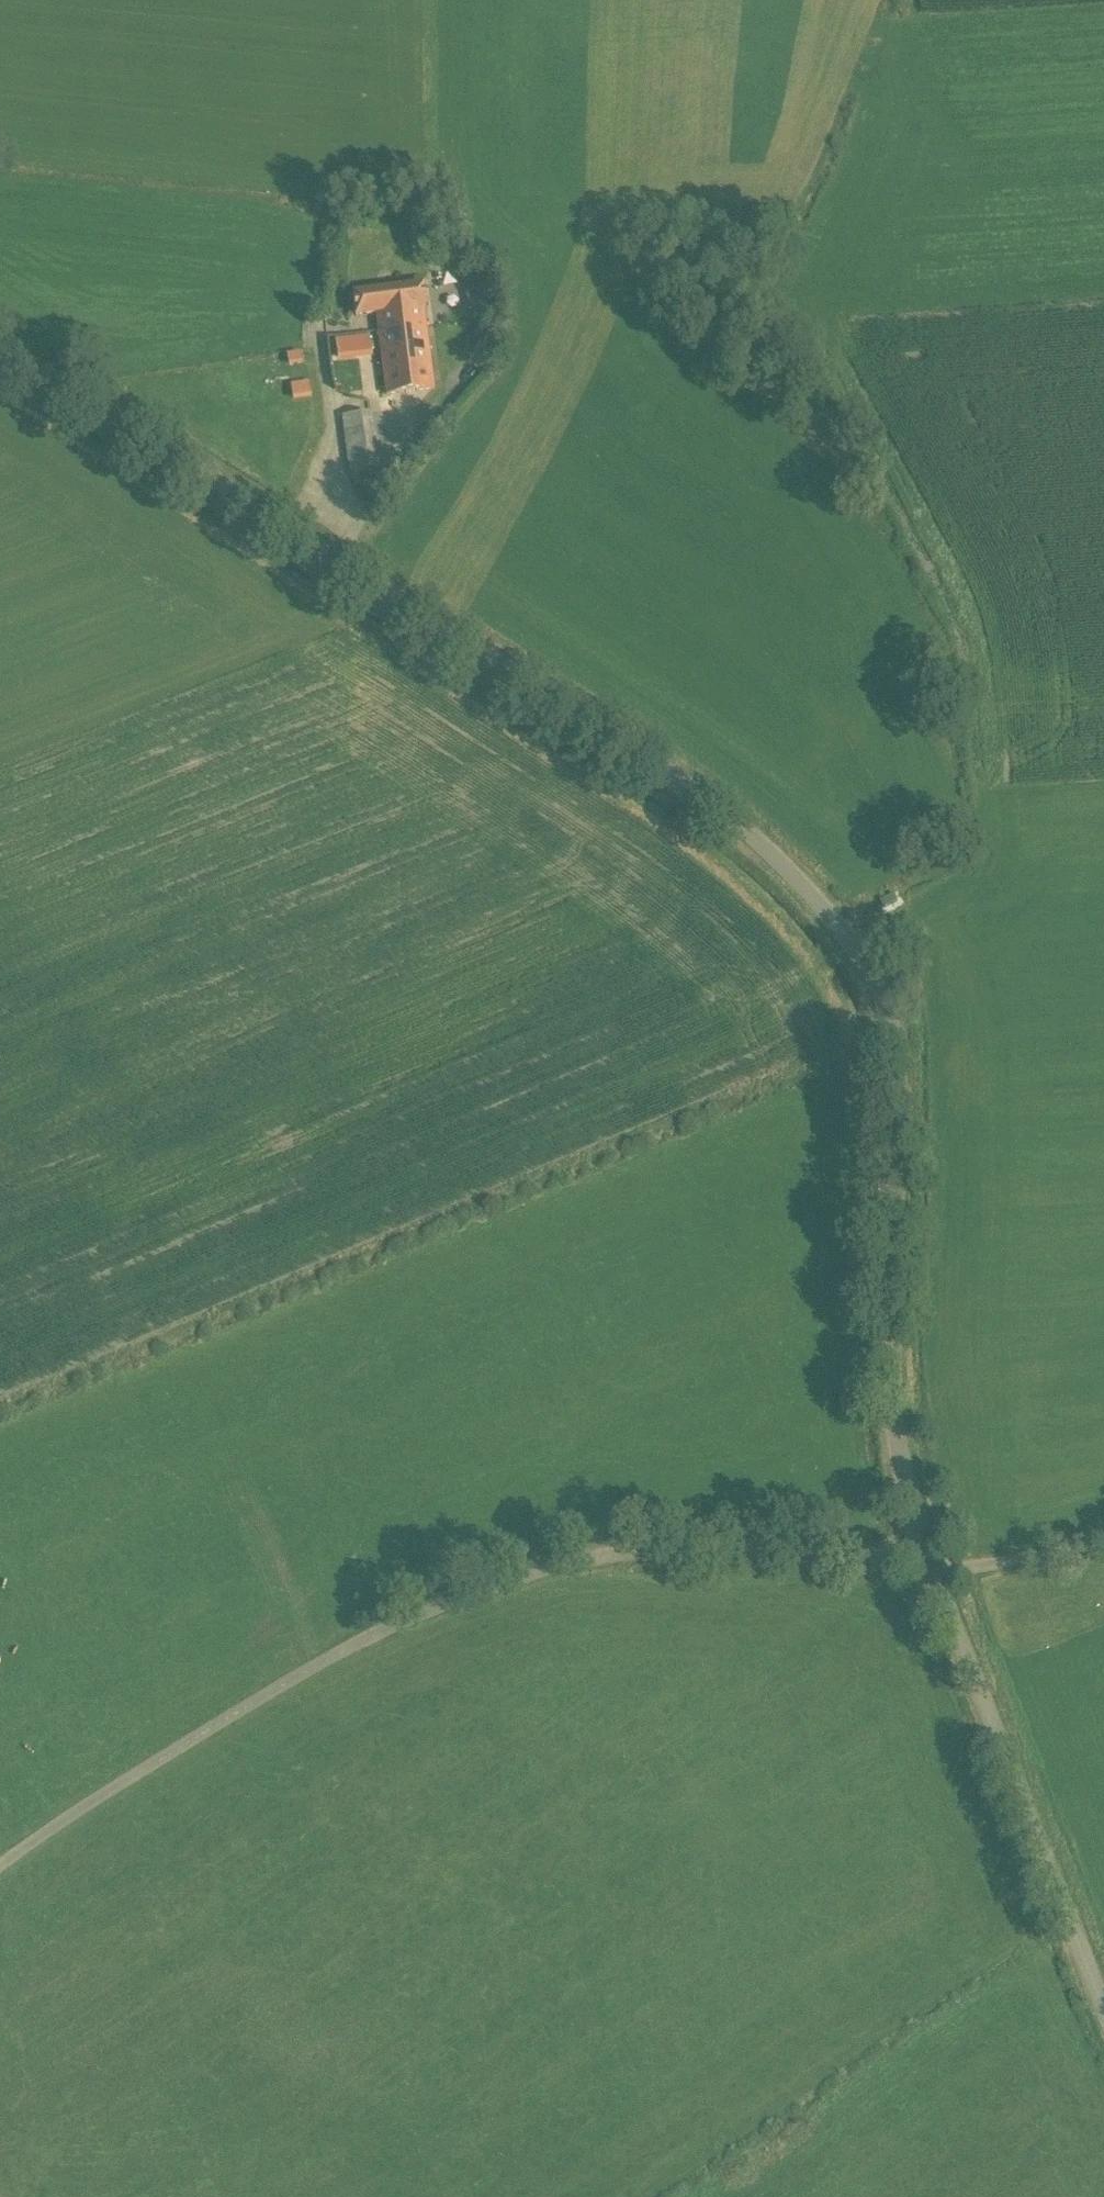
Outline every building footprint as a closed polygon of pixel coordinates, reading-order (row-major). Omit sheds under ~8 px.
[(433,388),(423,307),(425,306),(423,287),(355,295),(358,315),(376,313),(388,395),(433,388)] [(495,344),(481,338),(475,350),(489,357),(495,344)] [(300,352),(287,354),(289,367),(302,364),(300,352)] [(309,380),(290,382),(292,398),(311,396),(309,380)] [(344,435),(347,454),(349,473),(381,470),(378,450),(375,431),(372,413),(342,416),(344,435)]
